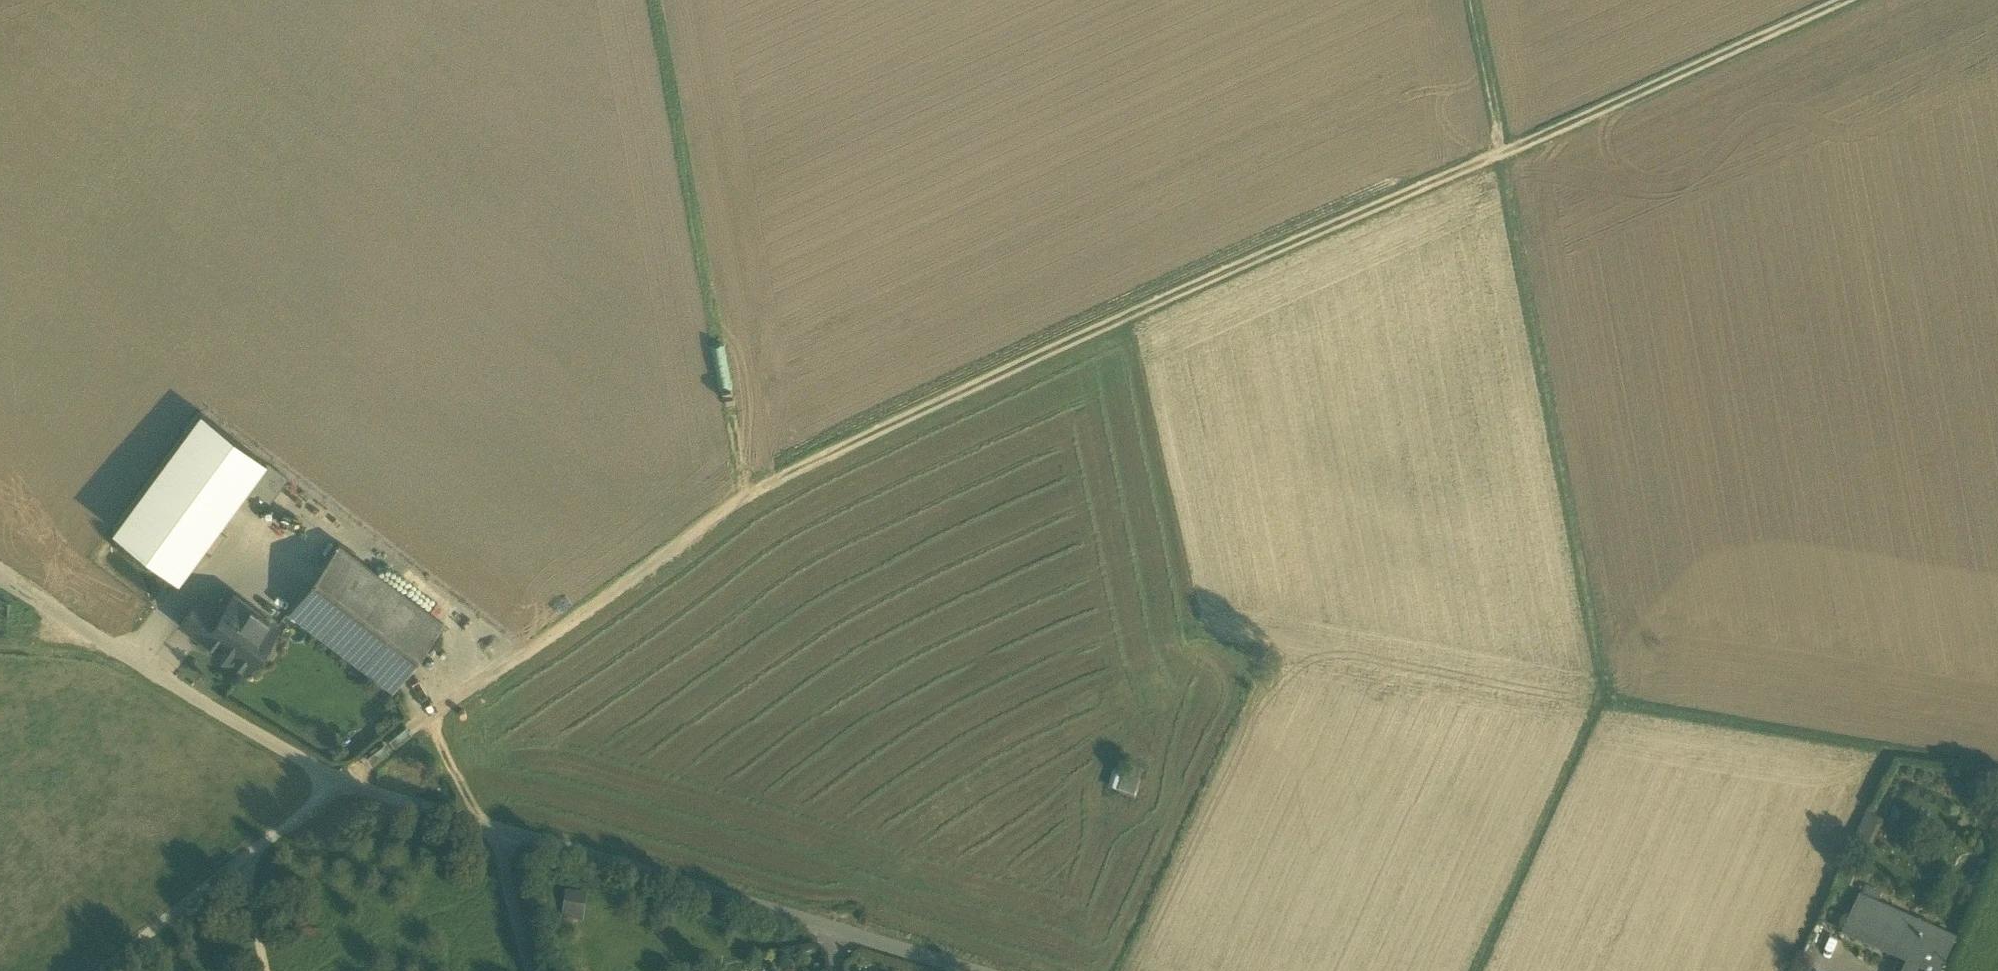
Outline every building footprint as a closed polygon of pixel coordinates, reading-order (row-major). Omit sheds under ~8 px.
[(200,412),(114,527),(177,575),(265,460),(200,412)] [(338,542),(288,608),(393,687),(443,621),(338,542)] [(276,624),(233,593),(221,609),(203,633),(204,634),(214,641),(213,643),(229,656),(231,654),(245,665),(276,624)] [(221,609),(201,594),(180,621),(202,637),(204,634),(203,633),(221,609)] [(586,897),(565,894),(561,922),(582,925),(586,897)] [(1955,944),(1861,903),(1845,940),(1907,967),(1910,960),(1897,955),(1902,944),(1946,965),(1955,944)] [(1902,944),(1897,955),(1910,960),(1907,967),(1905,970),(1906,970),(1943,970),(1946,965),(1902,944)]
